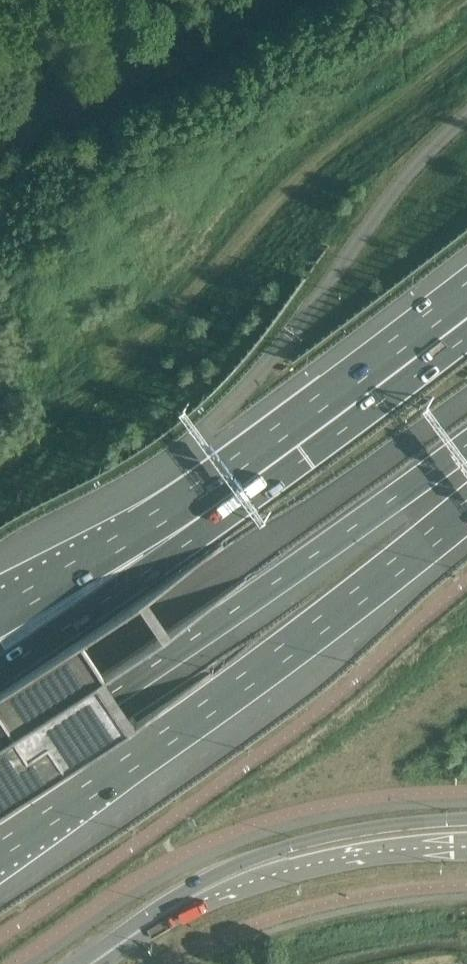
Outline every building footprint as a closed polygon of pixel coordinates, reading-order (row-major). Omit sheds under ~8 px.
[(150,597),(141,603),(164,636),(172,630),(150,597)] [(107,677),(99,682),(130,727),(137,722),(116,691),(107,677)]
